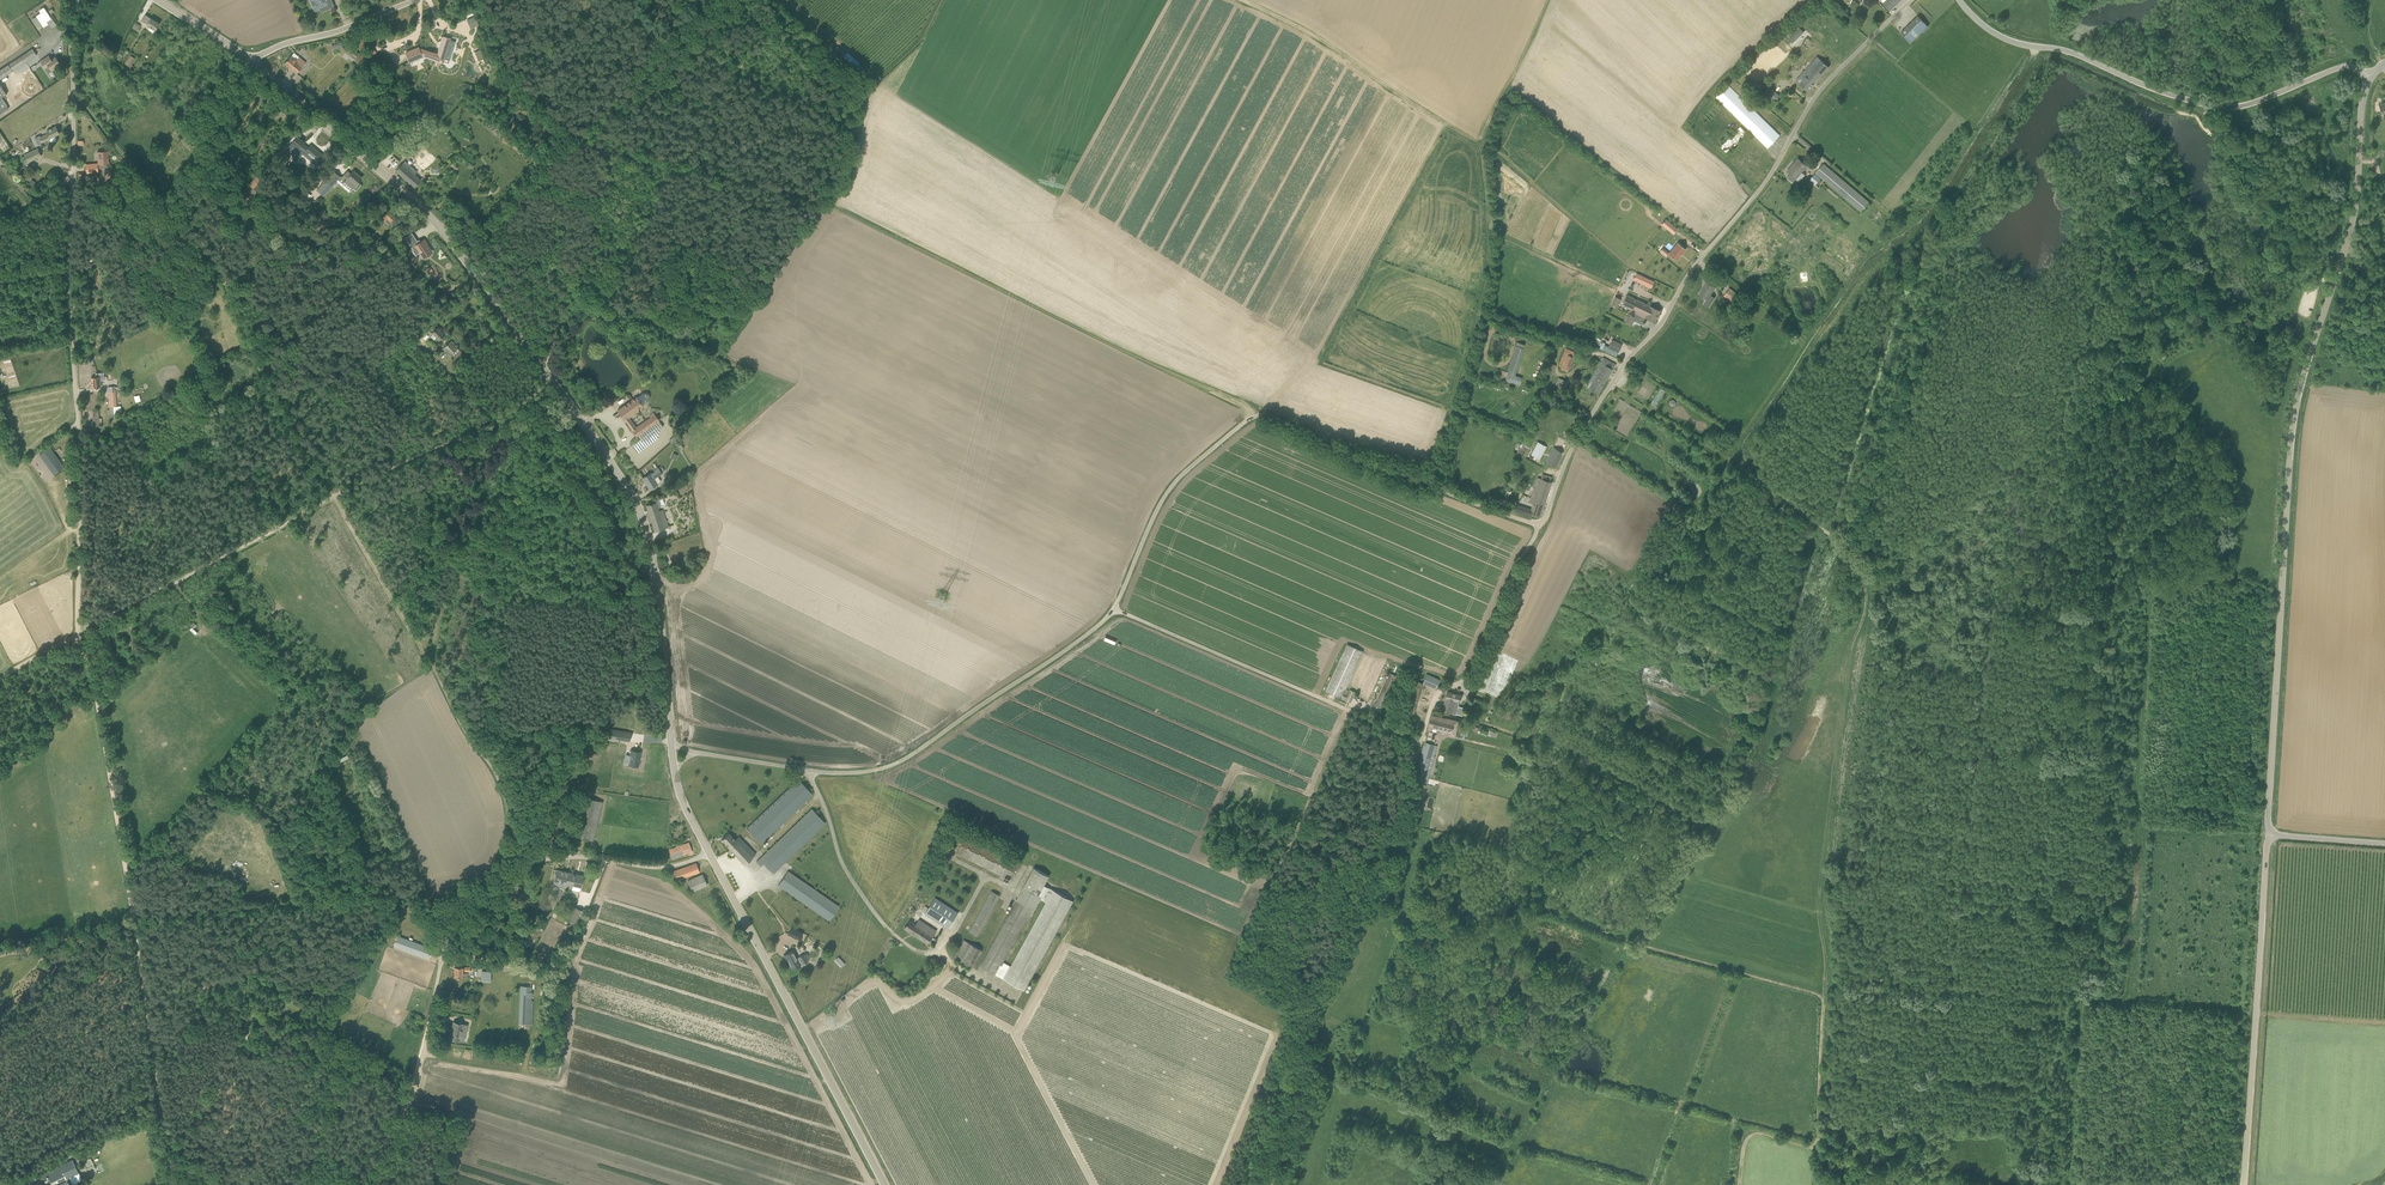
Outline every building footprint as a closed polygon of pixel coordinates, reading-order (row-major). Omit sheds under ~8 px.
[(335,6),(332,0),(310,0),(315,11),(329,5),(330,7),(330,8),(335,6)] [(1890,11),(1901,0),(1886,0),(1883,3),(1890,11)] [(52,18),(44,7),(39,10),(41,13),(37,16),(44,27),(49,24),(47,21),(52,18)] [(479,25),(475,16),(467,19),(470,28),(479,25)] [(1901,32),(1911,43),(1928,26),(1918,16),(1901,32)] [(155,30),(160,23),(151,18),(150,21),(144,17),(142,21),(148,25),(147,25),(155,30)] [(135,22),(131,28),(137,31),(141,26),(135,22)] [(1789,39),(1793,43),(1804,32),(1800,28),(1789,39)] [(444,36),(441,45),(438,54),(421,49),(419,49),(419,47),(406,52),(410,62),(422,56),(423,56),(443,62),(444,56),(449,58),(452,49),(447,48),(450,38),(444,36)] [(332,44),(334,50),(343,47),(341,41),(332,44)] [(351,46),(346,52),(354,59),(359,53),(351,46)] [(13,72),(13,71),(37,55),(32,49),(8,65),(0,70),(0,80),(13,72)] [(370,57),(376,52),(373,49),(367,53),(370,57)] [(483,59),(479,50),(475,52),(478,61),(483,59)] [(847,52),(843,57),(855,67),(860,62),(847,52)] [(49,66),(52,71),(57,67),(56,66),(60,63),(56,56),(52,59),(49,55),(40,61),(46,68),(49,66)] [(125,63),(130,66),(135,58),(131,55),(125,63)] [(296,60),(291,56),(284,63),(297,73),(306,62),(299,57),(296,60)] [(1807,91),(1829,67),(1824,62),(1817,56),(1796,81),(1799,84),(1807,91)] [(1716,96),(1768,147),(1780,136),(1727,84),(1716,96)] [(1740,125),(1720,146),(1728,153),(1747,132),(1740,125)] [(41,137),(39,138),(34,141),(37,145),(43,142),(50,139),(51,141),(52,142),(54,142),(56,141),(56,139),(57,138),(55,136),(56,136),(55,136),(59,133),(56,126),(47,130),(48,133),(41,137)] [(288,148),(295,154),(292,157),(297,161),(303,154),(317,167),(325,157),(310,145),(307,148),(303,144),(305,143),(297,137),(288,148)] [(419,147),(422,144),(421,142),(422,141),(419,138),(418,139),(412,146),(418,152),(421,148),(419,147)] [(38,148),(24,155),(28,162),(42,156),(38,148)] [(86,165),(86,169),(87,172),(98,171),(98,168),(104,168),(104,167),(107,167),(107,163),(109,163),(108,151),(98,152),(99,164),(86,165)] [(1787,171),(1796,178),(1807,165),(1798,158),(1795,162),(1796,164),(1789,172),(1788,171),(1787,171)] [(396,171),(415,187),(421,180),(415,174),(417,171),(405,161),(403,164),(402,163),(396,171)] [(1823,164),(1815,173),(1861,211),(1869,202),(1823,164)] [(341,178),(334,171),(318,190),(324,195),(336,181),(349,192),(352,188),(356,191),(360,186),(357,183),(362,178),(354,170),(351,174),(347,171),(341,178)] [(1815,174),(1810,180),(1816,185),(1820,179),(1815,174)] [(247,202),(257,191),(254,189),(262,180),(257,176),(239,195),(247,202)] [(390,226),(398,217),(388,209),(383,215),(381,217),(390,226)] [(1678,229),(1666,219),(1662,224),(1674,233),(1678,229)] [(417,248),(421,254),(430,248),(427,244),(427,243),(424,239),(418,242),(417,241),(410,246),(413,250),(417,248)] [(1668,253),(1676,260),(1686,249),(1677,242),(1668,253)] [(1654,281),(1637,273),(1634,279),(1645,284),(1645,285),(1651,288),(1654,281)] [(438,284),(445,291),(448,288),(442,281),(438,284)] [(1705,300),(1712,304),(1716,297),(1711,294),(1715,287),(1707,282),(1704,286),(1705,286),(1700,294),(1706,298),(1705,300)] [(110,305),(116,302),(111,288),(104,291),(110,305)] [(1748,313),(1753,306),(1729,288),(1724,296),(1748,313)] [(1636,310),(1642,313),(1643,311),(1646,312),(1647,309),(1649,310),(1650,306),(1627,295),(1624,301),(1622,300),(1621,302),(1623,303),(1623,304),(1636,310)] [(1617,308),(1621,299),(1616,297),(1612,305),(1617,308)] [(1650,306),(1649,310),(1647,309),(1646,312),(1643,311),(1642,313),(1636,310),(1633,316),(1630,314),(1626,322),(1631,325),(1635,317),(1643,321),(1645,317),(1655,321),(1660,310),(1650,306)] [(436,328),(433,325),(427,330),(432,335),(431,336),(434,340),(437,337),(439,340),(445,334),(438,327),(436,328)] [(462,351),(451,340),(443,348),(454,359),(462,351)] [(1609,346),(1608,348),(1618,352),(1622,344),(1612,340),(1609,346)] [(1618,352),(1608,348),(1609,346),(1604,344),(1602,350),(1616,357),(1618,352)] [(1516,375),(1524,348),(1516,345),(1506,381),(1520,385),(1522,377),(1516,375)] [(1598,394),(1608,377),(1615,364),(1603,357),(1590,380),(1594,382),(1589,389),(1598,394)] [(1550,382),(1556,365),(1549,362),(1543,379),(1550,382)] [(100,377),(91,377),(92,388),(101,387),(100,380),(112,379),(112,373),(100,374),(100,377)] [(1562,388),(1566,381),(1560,378),(1556,385),(1562,388)] [(108,414),(122,414),(121,406),(117,406),(116,386),(108,386),(109,409),(107,409),(108,414)] [(644,406),(643,405),(649,401),(648,401),(649,400),(649,399),(650,398),(650,397),(650,396),(649,396),(649,395),(648,394),(647,394),(646,393),(645,393),(644,394),(643,394),(638,397),(637,396),(617,410),(625,420),(626,421),(639,411),(638,410),(644,406)] [(99,410),(92,410),(93,424),(102,424),(102,417),(99,417),(99,410)] [(637,436),(660,420),(656,414),(632,431),(637,436)] [(1547,446),(1538,442),(1533,452),(1537,454),(1535,457),(1540,459),(1547,446)] [(40,455),(54,475),(64,467),(50,447),(40,455)] [(1560,456),(1563,452),(1554,447),(1546,462),(1556,467),(1561,457),(1560,456)] [(650,473),(643,477),(650,489),(657,484),(654,478),(662,473),(658,467),(654,470),(655,471),(651,474),(650,473)] [(1540,516),(1545,503),(1551,482),(1537,477),(1529,502),(1533,504),(1531,509),(1517,505),(1514,511),(1529,516),(1530,513),(1540,516)] [(655,501),(656,502),(647,505),(655,531),(668,527),(662,510),(659,511),(658,508),(660,507),(661,505),(659,499),(655,501)] [(1325,691),(1341,699),(1351,703),(1356,692),(1350,690),(1347,697),(1342,696),(1363,651),(1347,644),(1325,691)] [(1398,676),(1389,672),(1375,705),(1383,709),(1398,676)] [(1440,679),(1427,674),(1423,683),(1436,688),(1440,679)] [(1416,681),(1408,708),(1415,710),(1423,683),(1416,681)] [(1447,691),(1442,711),(1452,714),(1456,715),(1461,695),(1447,691)] [(1458,722),(1446,719),(1431,715),(1428,730),(1432,731),(1433,727),(1452,731),(1451,736),(1455,737),(1458,722)] [(1467,736),(1469,728),(1462,726),(1461,734),(1467,736)] [(630,741),(631,733),(632,732),(611,728),(609,738),(630,741)] [(653,755),(654,765),(664,764),(662,744),(648,746),(649,756),(653,755)] [(1424,746),(1417,770),(1420,771),(1416,782),(1423,784),(1433,748),(1424,746)] [(638,766),(641,752),(631,750),(630,755),(629,763),(629,764),(638,766)] [(798,779),(747,828),(761,843),(813,794),(798,779)] [(757,861),(761,866),(764,863),(773,873),(826,823),(812,808),(757,861)] [(756,853),(740,836),(736,840),(729,832),(722,839),(745,864),(756,853)] [(957,853),(984,867),(982,870),(986,872),(988,869),(1011,880),(1019,863),(965,836),(957,853)] [(668,849),(672,858),(692,851),(689,842),(668,849)] [(696,863),(674,871),(677,880),(699,872),(696,863)] [(1034,868),(1023,888),(1038,896),(1044,885),(1049,876),(1034,868)] [(583,876),(557,869),(553,885),(580,891),(583,876)] [(839,906),(788,871),(778,885),(830,920),(839,906)] [(692,891),(707,884),(702,873),(687,880),(692,891)] [(1024,989),(1072,900),(1044,885),(1038,896),(1041,898),(1041,899),(1046,902),(1011,966),(1004,962),(1002,966),(1001,965),(996,974),(1004,979),(1024,989)] [(977,936),(999,895),(992,891),(969,932),(977,936)] [(948,928),(958,913),(935,898),(925,913),(926,913),(930,915),(929,916),(930,916),(934,918),(933,919),(948,928)] [(545,905),(531,899),(529,905),(543,911),(545,905)] [(1030,917),(1034,909),(1017,899),(980,965),(996,974),(1001,965),(1028,915),(1030,917)] [(584,911),(574,907),(569,920),(579,924),(584,911)] [(916,936),(925,923),(919,920),(916,924),(910,920),(905,929),(916,936)] [(925,923),(916,936),(928,944),(936,931),(925,923)] [(791,927),(788,934),(800,940),(803,933),(791,927)] [(429,958),(433,948),(398,936),(394,946),(429,958)] [(955,957),(973,967),(982,950),(964,940),(955,957)] [(784,955),(792,969),(801,964),(800,964),(803,963),(807,961),(803,954),(797,958),(793,950),(784,955)] [(454,966),(454,976),(463,976),(463,971),(470,971),(470,967),(463,967),(463,966),(454,966)] [(483,971),(482,980),(491,981),(491,971),(483,971)] [(530,1024),(532,986),(521,986),(519,1023),(530,1024)] [(466,1031),(467,1024),(463,1023),(453,1021),(450,1038),(460,1040),(462,1030),(466,1031)] [(40,1175),(41,1179),(44,1177),(47,1183),(46,1184),(47,1184),(53,1184),(70,1177),(73,1184),(82,1179),(76,1166),(72,1159),(40,1175)]
